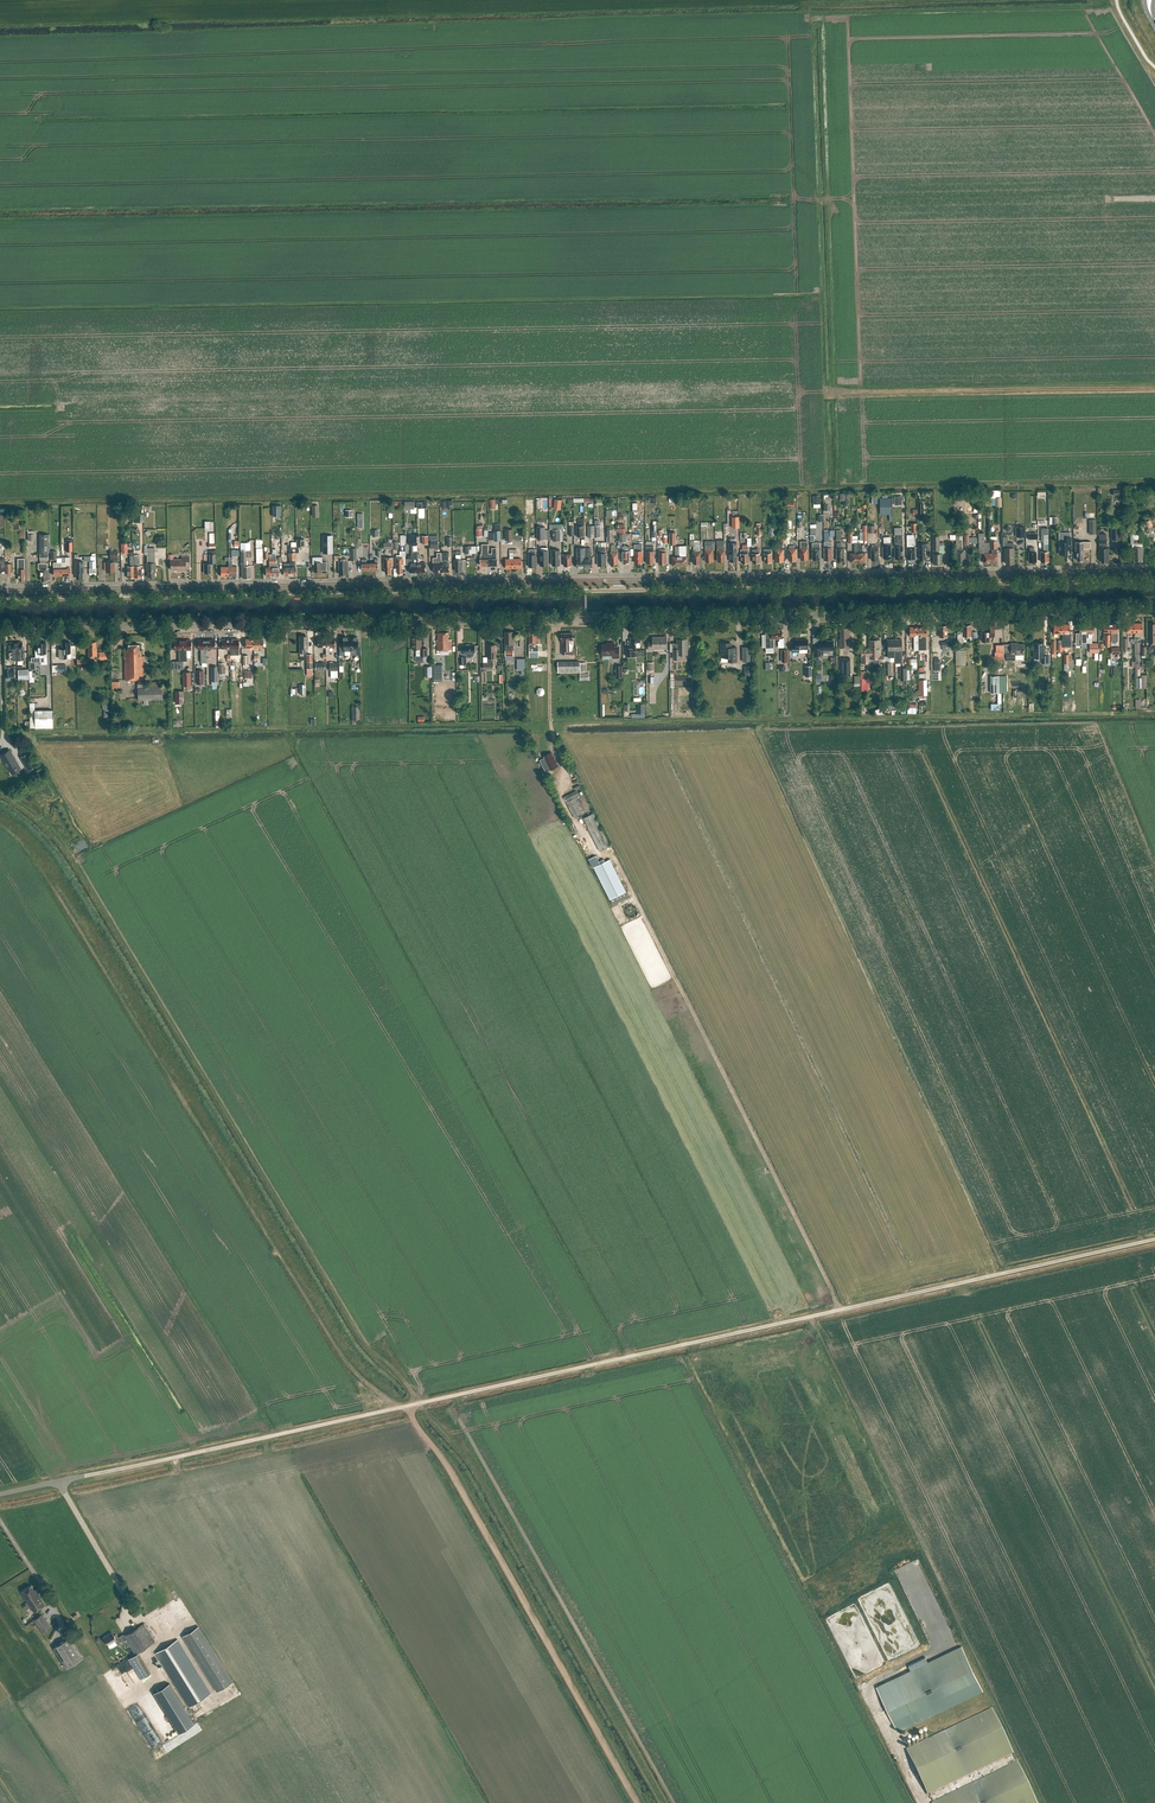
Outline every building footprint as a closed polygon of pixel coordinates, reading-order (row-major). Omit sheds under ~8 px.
[(544,503),(544,498),(537,498),(536,508),(545,508),(545,503),(544,503)] [(880,498),(880,515),(891,514),(891,498),(880,498)] [(562,499),(555,499),(553,508),(561,509),(562,499)] [(405,502),(405,510),(415,510),(415,502),(405,502)] [(273,515),(282,515),(282,505),(273,505),(273,515)] [(537,527),(537,538),(545,538),(545,526),(537,527)] [(1016,527),(1016,536),(1025,536),(1025,527),(1016,527)] [(1120,527),(1111,527),(1111,539),(1120,539),(1120,527)] [(563,529),(553,529),(553,541),(563,541),(563,529)] [(850,562),(858,562),(857,536),(853,536),(853,532),(848,532),(848,543),(854,543),(855,551),(856,553),(850,553),(850,562)] [(960,533),(956,533),(956,559),(958,559),(958,563),(964,563),(964,561),(965,561),(965,550),(962,550),(962,542),(960,542),(960,533)] [(49,552),(49,534),(39,534),(39,553),(49,552)] [(1040,553),(1040,555),(1041,555),(1041,561),(1049,561),(1049,544),(1049,537),(1049,534),(1044,534),(1044,544),(1044,551),(1041,551),(1041,553),(1040,553)] [(1101,562),(1109,562),(1109,548),(1104,548),(1104,546),(1107,546),(1106,534),(1099,534),(1099,545),(1099,560),(1101,560),(1101,562)] [(323,535),(323,547),(333,547),(333,535),(323,535)] [(1142,535),(1130,535),(1130,543),(1133,543),(1133,554),(1135,554),(1135,560),(1141,560),(1141,556),(1143,556),(1142,539),(1142,535)] [(938,553),(938,550),(939,550),(939,536),(933,536),(933,554),(933,564),(942,564),(942,553),(938,553)] [(781,537),(781,547),(776,547),(776,561),(783,561),(783,549),(786,549),(786,544),(785,537),(781,537)] [(1064,542),(1059,542),(1059,554),(1067,554),(1067,549),(1071,549),(1071,537),(1064,537),(1064,542)] [(713,550),(715,550),(715,541),(705,541),(705,549),(705,561),(713,561),(713,550)] [(1076,542),(1076,548),(1076,554),(1077,554),(1077,560),(1078,560),(1079,561),(1081,561),(1081,560),(1082,560),(1082,554),(1084,554),(1084,553),(1084,552),(1084,550),(1083,549),(1083,548),(1091,548),(1091,541),(1076,542)] [(884,546),(883,546),(883,558),(891,558),(891,546),(892,546),(892,542),(889,542),(889,543),(884,543),(884,546)] [(250,543),(241,543),(241,563),(242,563),(242,578),(251,578),(250,566),(246,566),(246,553),(250,553),(250,543)] [(926,553),(927,553),(927,550),(930,550),(930,543),(919,543),(919,559),(926,559),(926,553)] [(1005,548),(1005,559),(1006,559),(1006,564),(1014,564),(1014,548),(1012,548),(1012,543),(1005,543),(1005,548)] [(489,553),(488,544),(482,544),(482,554),(481,554),(481,559),(480,559),(480,565),(489,565),(489,553)] [(477,553),(477,545),(465,546),(465,553),(477,553)] [(672,556),(672,565),(687,565),(687,556),(686,556),(686,546),(675,546),(675,556),(672,556)] [(290,563),(290,575),(296,575),(295,567),(295,560),(296,560),(296,553),(299,553),(299,548),(297,548),(297,547),(289,547),(289,553),(289,560),(290,560),(290,563)] [(540,565),(548,565),(548,547),(541,547),(541,550),(540,550),(540,565)] [(611,549),(611,552),(610,552),(610,564),(618,563),(618,552),(619,552),(619,547),(616,547),(616,549),(611,549)] [(147,563),(146,563),(146,571),(147,571),(147,577),(155,577),(155,572),(156,572),(156,562),(155,562),(155,548),(144,548),(144,552),(147,552),(147,563)] [(277,548),(277,557),(275,557),(275,554),(272,554),(272,576),(279,576),(279,567),(278,567),(278,563),(277,563),(281,563),(281,558),(281,551),(281,548),(277,548)] [(497,548),(492,548),(492,553),(489,553),(489,565),(497,565),(497,558),(497,548)] [(513,553),(517,553),(517,549),(513,549),(510,549),(510,559),(506,559),(506,568),(522,568),(521,558),(514,558),(513,558),(513,553)] [(529,554),(528,554),(528,567),(537,566),(536,554),(536,549),(529,549),(529,554)] [(215,550),(210,550),(210,563),(204,563),(204,573),(212,573),(212,563),(215,563),(215,550)] [(413,557),(414,563),(410,563),(410,572),(418,572),(418,560),(417,560),(417,553),(417,550),(413,550),(413,553),(407,553),(407,557),(413,557)] [(560,550),(552,550),(552,565),(560,565),(560,550)] [(110,551),(110,561),(106,561),(106,572),(115,571),(115,563),(118,562),(118,551),(110,551)] [(400,557),(396,557),(396,566),(397,566),(398,573),(403,573),(403,568),(404,568),(404,557),(405,557),(405,551),(400,551),(400,557)] [(433,562),(434,572),(441,572),(441,562),(441,556),(441,553),(438,553),(438,556),(438,557),(433,557),(433,562)] [(441,562),(441,572),(449,572),(449,556),(449,553),(445,553),(441,553),(441,556),(441,562)] [(182,556),(182,559),(171,559),(171,570),(180,570),(180,571),(185,571),(185,564),(189,564),(189,556),(182,556)] [(69,568),(69,564),(69,557),(65,557),(65,562),(54,562),(54,568),(53,568),(53,575),(70,575),(70,568),(69,568)] [(313,557),(313,564),(314,564),(314,571),(322,571),(322,570),(327,570),(327,562),(323,562),(323,557),(313,557)] [(391,568),(392,568),(392,557),(384,557),(384,567),(385,567),(386,573),(391,573),(391,568)] [(362,563),(362,570),(378,570),(378,563),(378,559),(375,559),(375,563),(367,563),(367,559),(362,559),(362,563)] [(348,560),(339,560),(339,574),(349,574),(348,560)] [(421,560),(418,560),(418,572),(426,572),(425,563),(421,563),(421,560)] [(228,567),(228,576),(236,576),(236,566),(232,567),(232,561),(229,561),(228,567)] [(38,569),(40,569),(40,576),(41,576),(41,581),(47,581),(47,580),(49,580),(49,568),(47,568),(47,563),(38,563),(38,569)] [(1142,623),(1127,623),(1127,633),(1142,632),(1142,623)] [(1062,624),(1062,634),(1070,634),(1069,624),(1062,624)] [(947,625),(939,625),(939,637),(947,637),(947,625)] [(963,632),(957,632),(957,642),(964,642),(964,636),(971,636),(971,625),(963,625),(963,632)] [(990,636),(995,636),(995,625),(986,625),(986,631),(981,631),(981,641),(990,641),(990,636)] [(918,650),(918,627),(910,627),(910,636),(914,636),(914,650),(918,650)] [(927,627),(918,627),(918,650),(927,650),(927,636),(927,627)] [(840,628),(840,639),(839,639),(840,648),(850,647),(850,628),(840,628)] [(771,630),(771,638),(765,638),(765,648),(774,648),(774,638),(777,638),(777,629),(771,630)] [(438,633),(438,640),(437,640),(437,651),(452,650),(451,640),(449,640),(449,632),(438,633)] [(512,632),(505,632),(505,656),(514,656),(513,650),(514,650),(514,645),(513,645),(513,644),(514,644),(514,633),(512,633),(512,632)] [(538,633),(529,633),(529,652),(539,651),(539,647),(536,647),(536,643),(538,643),(538,633)] [(573,640),(573,633),(561,633),(561,643),(562,654),(577,654),(577,648),(573,648),(573,640)] [(420,634),(412,634),(412,648),(416,648),(416,656),(420,656),(427,656),(427,648),(421,648),(421,641),(420,641),(420,634)] [(306,636),(299,636),(300,653),(305,653),(305,648),(308,648),(308,637),(306,637),(306,636)] [(654,649),(667,648),(666,636),(653,637),(653,641),(648,641),(648,650),(654,650),(654,649)] [(326,637),(317,638),(317,647),(322,647),(322,648),(326,648),(326,637)] [(326,637),(326,648),(326,654),(329,654),(329,647),(334,647),(334,637),(326,637)] [(350,637),(343,637),(343,644),(339,644),(339,655),(345,655),(345,651),(350,651),(350,655),(350,637)] [(641,650),(640,637),(631,637),(631,648),(626,648),(626,656),(635,656),(635,650),(641,650)] [(870,658),(875,658),(878,658),(878,662),(884,662),(884,654),(880,654),(880,640),(877,640),(877,638),(876,637),(873,637),(872,638),(872,640),(869,640),(869,646),(871,646),(871,650),(866,650),(866,649),(861,649),(862,663),(870,663),(870,658)] [(254,639),(254,649),(257,649),(257,648),(262,648),(262,638),(254,639)] [(681,654),(688,654),(687,638),(678,639),(678,643),(673,643),(673,649),(673,659),(681,659),(681,654)] [(214,639),(206,640),(206,650),(210,650),(210,649),(215,649),(214,639)] [(230,650),(230,639),(221,639),(222,649),(227,648),(227,650),(230,650)] [(238,639),(230,639),(230,650),(230,653),(239,653),(238,639)] [(254,639),(245,639),(245,648),(250,648),(251,650),(254,649),(254,639)] [(814,652),(814,656),(821,656),(821,652),(821,650),(823,650),(823,652),(829,652),(829,650),(834,650),(834,640),(824,640),(824,639),(819,639),(819,644),(814,644),(814,652)] [(182,640),(174,640),(174,649),(179,649),(179,661),(183,661),(182,640)] [(191,640),(182,640),(183,661),(186,661),(186,649),(191,649),(191,640)] [(206,650),(206,640),(198,640),(198,649),(201,649),(201,662),(206,662),(206,653),(207,653),(206,650)] [(808,640),(796,640),(796,643),(792,643),(792,652),(799,652),(799,648),(808,648),(808,640)] [(75,648),(70,648),(70,642),(62,642),(62,649),(62,653),(66,653),(66,658),(75,658),(75,648)] [(96,642),(88,642),(88,656),(99,656),(99,660),(108,659),(107,652),(97,652),(97,648),(96,648),(96,642)] [(941,642),(941,647),(942,647),(942,650),(946,650),(946,648),(949,648),(949,650),(953,650),(953,647),(950,647),(950,642),(941,642)] [(37,643),(37,655),(40,655),(40,664),(46,664),(46,657),(46,643),(37,643)] [(610,643),(610,644),(602,644),(602,655),(612,655),(612,658),(619,658),(619,650),(615,650),(615,643),(610,643)] [(1011,643),(1011,644),(1003,644),(1004,660),(1006,660),(1015,660),(1015,654),(1023,654),(1023,644),(1016,644),(1016,643),(1011,643)] [(1034,643),(1034,658),(1034,660),(1035,661),(1038,661),(1040,660),(1040,657),(1041,657),(1041,662),(1048,662),(1048,655),(1044,655),(1044,643),(1034,643)] [(1098,643),(1089,643),(1089,653),(1098,653),(1098,643)] [(128,644),(128,650),(124,650),(124,680),(143,680),(143,656),(141,656),(141,650),(139,650),(139,644),(128,644)] [(729,644),(720,644),(720,659),(728,658),(728,663),(736,663),(736,648),(730,649),(729,648),(729,644)] [(475,654),(475,652),(474,645),(463,645),(463,653),(463,656),(459,656),(459,664),(467,663),(466,658),(471,658),(472,657),(473,656),(474,655),(475,654)] [(496,645),(488,645),(488,658),(496,658),(496,645)] [(742,647),(742,662),(750,662),(750,647),(742,647)] [(956,650),(956,664),(966,664),(965,650),(956,650)] [(526,675),(526,658),(518,658),(518,670),(522,670),(522,675),(526,675)] [(86,659),(77,659),(77,667),(82,667),(82,670),(86,670),(86,659)] [(850,659),(839,659),(840,675),(842,675),(843,680),(851,679),(850,659)] [(558,673),(580,672),(586,672),(586,662),(580,662),(580,661),(558,661),(558,673)] [(329,662),(329,670),(330,670),(330,678),(337,677),(337,670),(337,662),(329,662)] [(442,676),(443,666),(433,665),(433,676),(435,676),(439,676),(442,676)] [(744,676),(753,676),(753,666),(744,666),(744,676)] [(14,667),(4,667),(5,677),(15,677),(14,667)] [(28,669),(18,669),(18,679),(22,679),(27,679),(28,679),(28,669)] [(689,676),(676,676),(676,680),(693,680),(693,669),(689,669),(689,676)] [(991,677),(991,693),(1000,693),(1000,677),(991,677)] [(919,680),(919,695),(927,695),(927,680),(919,680)] [(137,687),(138,700),(162,699),(162,687),(137,687)] [(908,704),(908,713),(916,713),(916,704),(908,704)] [(53,710),(35,710),(35,728),(53,727),(53,710)] [(10,749),(0,754),(7,766),(10,765),(12,770),(19,766),(10,749)] [(545,758),(540,760),(546,772),(558,766),(551,752),(544,756),(545,758)] [(22,760),(28,770),(36,765),(30,756),(22,760)] [(576,797),(566,802),(575,818),(584,813),(576,797)] [(600,851),(610,846),(593,813),(583,818),(600,851)] [(596,855),(589,859),(593,867),(600,863),(596,855)] [(609,899),(626,891),(610,859),(600,863),(593,867),(609,899)] [(35,1592),(31,1585),(21,1591),(33,1611),(45,1604),(37,1592),(35,1592)] [(41,1633),(51,1627),(49,1624),(42,1613),(33,1619),(41,1633)] [(155,1641),(144,1623),(124,1635),(123,1634),(118,1637),(116,1634),(114,1635),(112,1631),(103,1637),(108,1645),(115,1641),(117,1644),(126,1639),(135,1654),(155,1641)] [(198,1626),(183,1636),(217,1691),(233,1681),(198,1626)] [(66,1668),(83,1657),(70,1637),(53,1647),(66,1668)] [(189,1707),(211,1693),(177,1639),(155,1653),(189,1707)] [(899,1731),(924,1719),(981,1691),(960,1647),(878,1686),(899,1731)] [(128,1659),(141,1679),(151,1672),(139,1652),(128,1659)] [(111,1670),(115,1677),(123,1673),(127,1682),(130,1680),(128,1676),(129,1676),(123,1664),(111,1670)] [(863,1666),(859,1666),(859,1672),(859,1676),(861,1676),(861,1671),(871,1671),(871,1664),(863,1664),(863,1666)] [(194,1724),(169,1683),(154,1693),(179,1733),(194,1724)] [(930,1794),(956,1781),(1012,1755),(990,1710),(908,1749),(930,1794)] [(1016,1763),(934,1802),(1035,1802),(1016,1763)]
